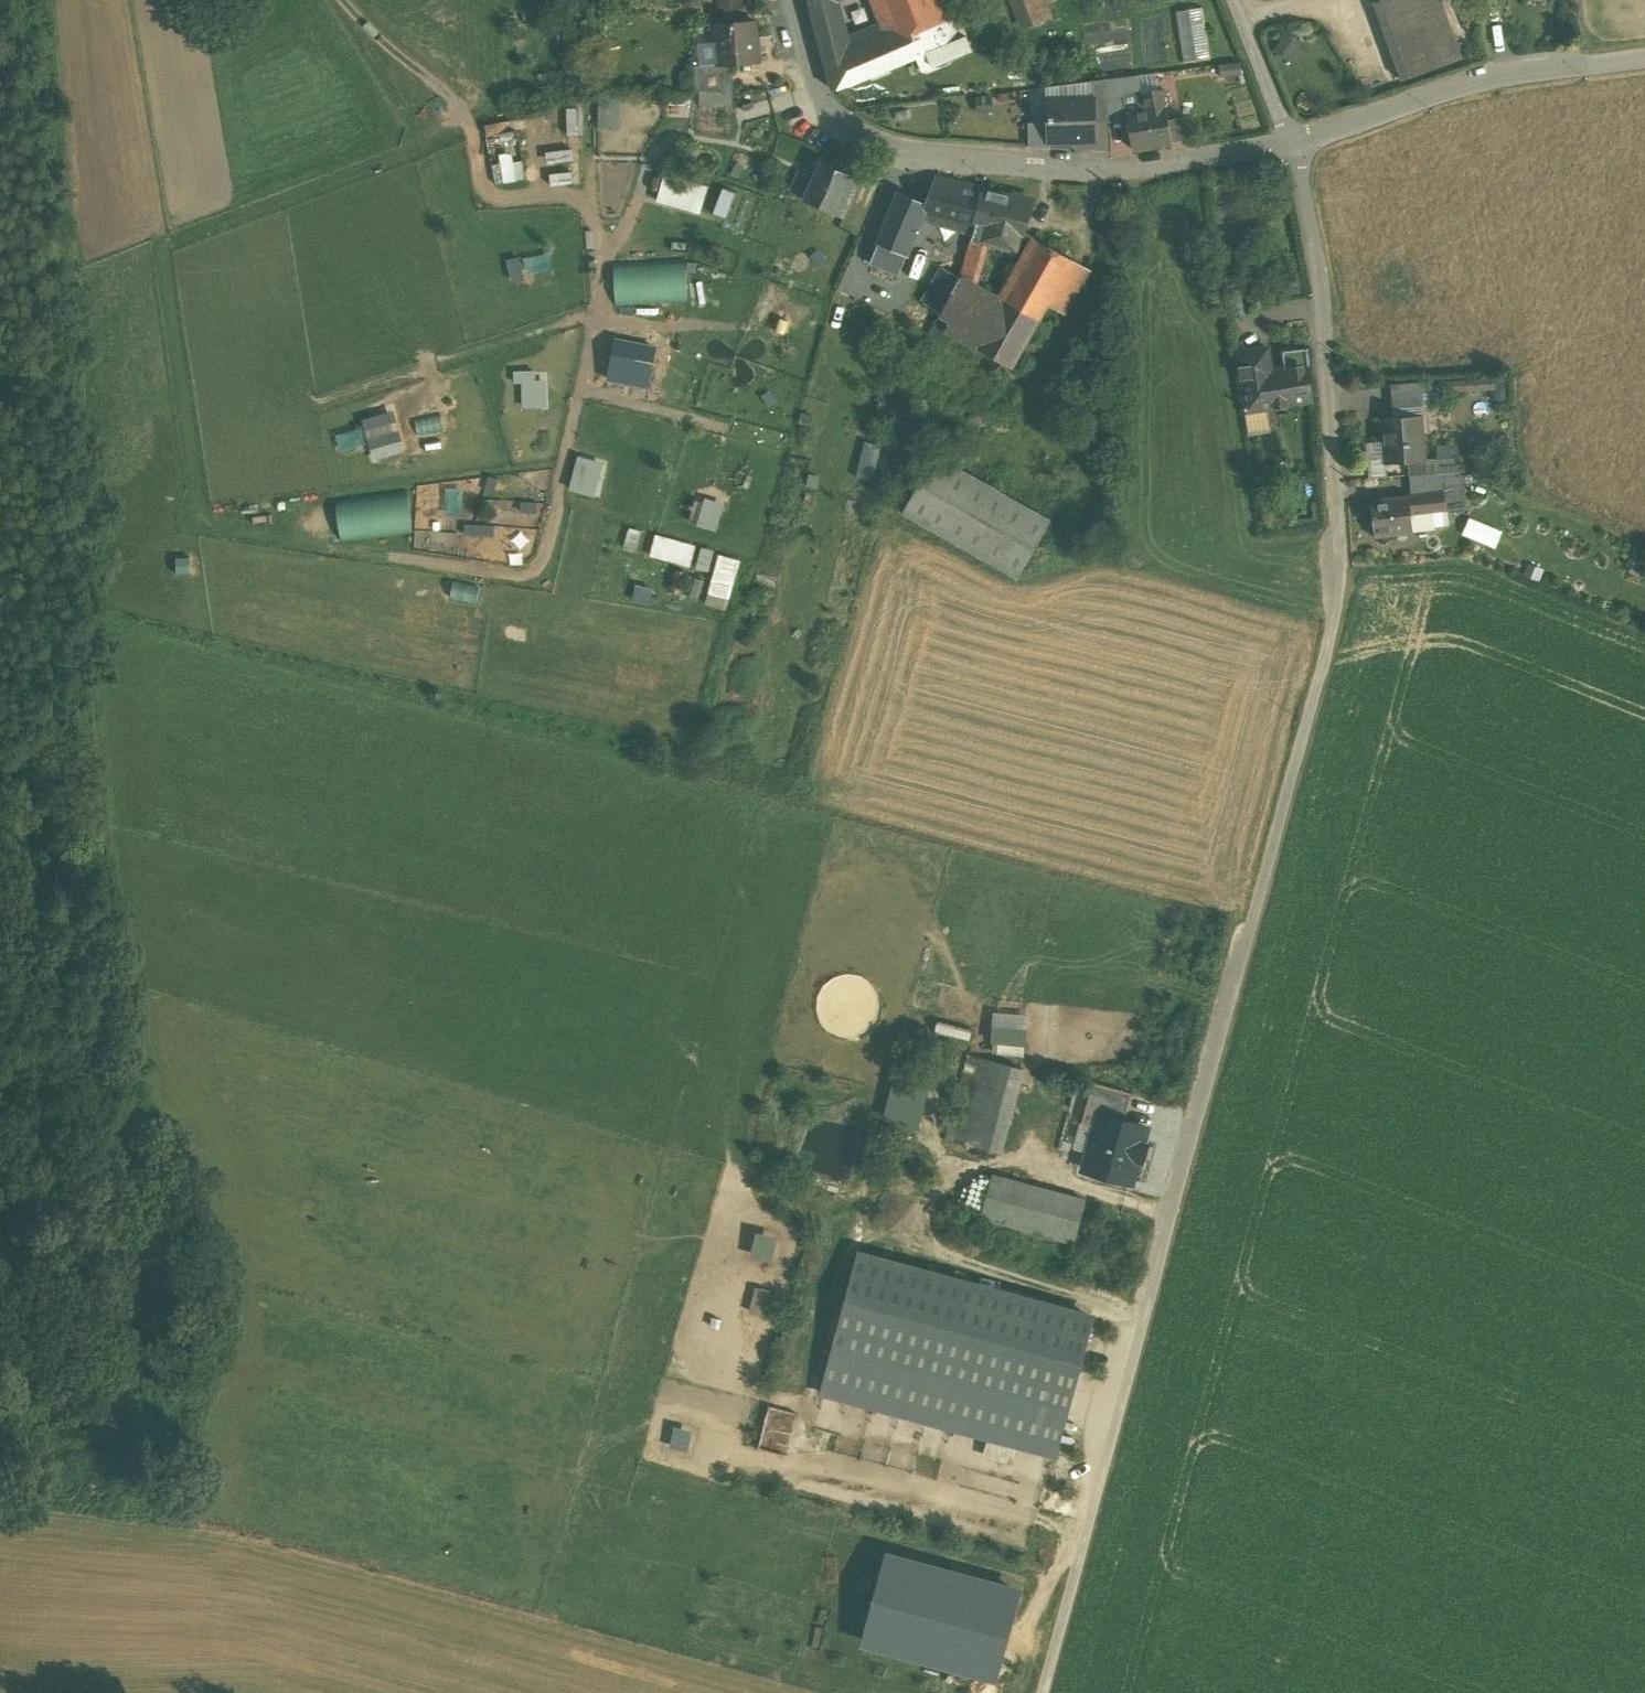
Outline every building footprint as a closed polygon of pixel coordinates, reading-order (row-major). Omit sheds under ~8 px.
[(712,18),(734,18),(734,0),(712,0),(712,18)] [(824,60),(849,54),(845,40),(834,0),(810,0),(824,60)] [(892,14),(895,21),(903,39),(918,32),(941,23),(939,19),(931,0),(887,0),(892,14)] [(1026,26),(1053,17),(1047,0),(1016,0),(1026,26)] [(1372,2),(1400,80),(1464,57),(1444,0),(1378,0),(1372,2)] [(1205,8),(1178,12),(1185,62),(1212,58),(1205,8)] [(954,13),(939,19),(941,23),(918,32),(926,50),(949,41),(955,55),(969,50),(954,13)] [(892,14),(887,16),(889,21),(890,23),(895,21),(892,14)] [(756,21),(715,24),(718,64),(718,65),(732,64),(758,62),(756,21)] [(849,54),(824,60),(831,88),(853,84),(919,58),(927,54),(926,50),(918,32),(903,39),(895,21),(890,23),(889,21),(875,28),(880,41),(849,54)] [(875,28),(845,40),(849,54),(880,41),(875,28)] [(1303,42),(1286,33),(1274,54),(1291,63),(1303,42)] [(949,41),(926,50),(927,54),(919,58),(923,68),(955,55),(949,41)] [(732,64),(718,65),(718,64),(694,65),(694,90),(734,91),(732,64)] [(1137,74),(1108,79),(1109,97),(1123,95),(1140,93),(1137,74)] [(1108,79),(1090,81),(1091,97),(1093,97),(1093,121),(1109,121),(1109,97),(1108,79)] [(1163,89),(1142,92),(1146,111),(1167,107),(1163,89)] [(1140,93),(1123,95),(1127,114),(1146,111),(1142,92),(1140,93)] [(1123,95),(1109,97),(1109,121),(1128,119),(1127,114),(1123,95)] [(1089,98),(1048,99),(1049,140),(1094,139),(1093,121),(1093,97),(1091,97),(1089,98)] [(565,107),(566,180),(582,180),(580,106),(565,107)] [(1146,111),(1127,114),(1128,119),(1132,149),(1172,142),(1167,107),(1146,111)] [(822,162),(805,199),(843,215),(859,179),(822,162)] [(700,213),(706,186),(665,177),(659,203),(700,213)] [(981,188),(936,177),(924,203),(922,206),(926,207),(920,218),(973,235),(973,231),(976,221),(974,220),(981,190),(981,188)] [(723,190),(715,212),(724,215),(732,193),(723,190)] [(1010,197),(981,190),(974,220),(976,221),(973,231),(1001,239),(1000,243),(1001,244),(1015,247),(1019,232),(1024,233),(1032,199),(1011,194),(1010,197)] [(924,203),(898,192),(867,269),(891,284),(920,218),(926,207),(922,206),(924,203)] [(1001,239),(973,231),(973,235),(960,278),(973,285),(984,245),(1000,249),(1001,244),(1000,243),(1001,239)] [(1039,239),(1003,302),(1029,316),(1037,321),(1073,259),(1039,239)] [(616,266),(618,302),(687,299),(685,263),(616,266)] [(944,269),(932,292),(947,302),(960,278),(944,269)] [(973,285),(960,278),(947,302),(943,309),(985,333),(1003,302),(973,285)] [(1029,316),(1003,302),(985,333),(1011,348),(1029,316)] [(985,333),(943,309),(939,314),(951,321),(945,330),(1011,367),(1037,321),(1029,316),(1011,348),(985,333)] [(646,388),(655,347),(616,339),(607,380),(646,388)] [(1284,369),(1268,372),(1264,348),(1234,353),(1243,412),(1313,401),(1308,348),(1282,351),(1284,369)] [(546,406),(546,380),(537,380),(537,372),(514,373),(514,382),(523,381),(523,406),(546,406)] [(1420,415),(1383,418),(1385,445),(1391,445),(1392,463),(1408,462),(1423,460),(1420,415)] [(363,426),(374,457),(399,448),(388,417),(363,426)] [(866,444),(857,477),(873,482),(883,449),(866,444)] [(935,456),(904,512),(1018,577),(1050,521),(935,456)] [(1434,459),(1436,473),(1442,473),(1460,471),(1459,457),(1434,459)] [(578,458),(570,488),(596,495),(604,464),(578,458)] [(1423,460),(1408,462),(1409,476),(1436,473),(1434,459),(1423,460)] [(1460,471),(1442,473),(1444,492),(1446,510),(1464,508),(1460,471)] [(1436,473),(1409,476),(1411,495),(1444,492),(1442,473),(1436,473)] [(1411,495),(1408,496),(1410,513),(1446,510),(1444,492),(1411,495)] [(340,540),(411,530),(406,494),(335,503),(340,540)] [(1408,496),(1371,499),(1374,536),(1412,533),(1410,513),(1408,496)] [(709,500),(702,525),(715,529),(722,504),(709,500)] [(625,547),(636,550),(641,532),(630,529),(625,547)] [(692,546),(657,536),(652,554),(687,564),(692,546)] [(739,559),(702,549),(697,568),(714,573),(706,602),(725,608),(739,559)] [(471,601),(476,590),(455,580),(449,590),(471,601)] [(1024,1052),(1024,1012),(990,1012),(989,1052),(1024,1052)] [(995,1155),(1019,1071),(968,1057),(945,1141),(995,1155)] [(1144,1128),(1108,1118),(1091,1179),(1128,1189),(1144,1128)] [(1091,1201),(996,1177),(985,1220),(1080,1245),(1091,1201)] [(751,1230),(745,1255),(768,1260),(774,1235),(751,1230)] [(863,1269),(832,1389),(1049,1444),(1080,1324),(863,1269)] [(752,1287),(752,1312),(770,1313),(770,1287),(752,1287)] [(683,1450),(688,1431),(672,1427),(667,1445),(683,1450)] [(888,1558),(866,1643),(994,1677),(1017,1591),(888,1558)]
